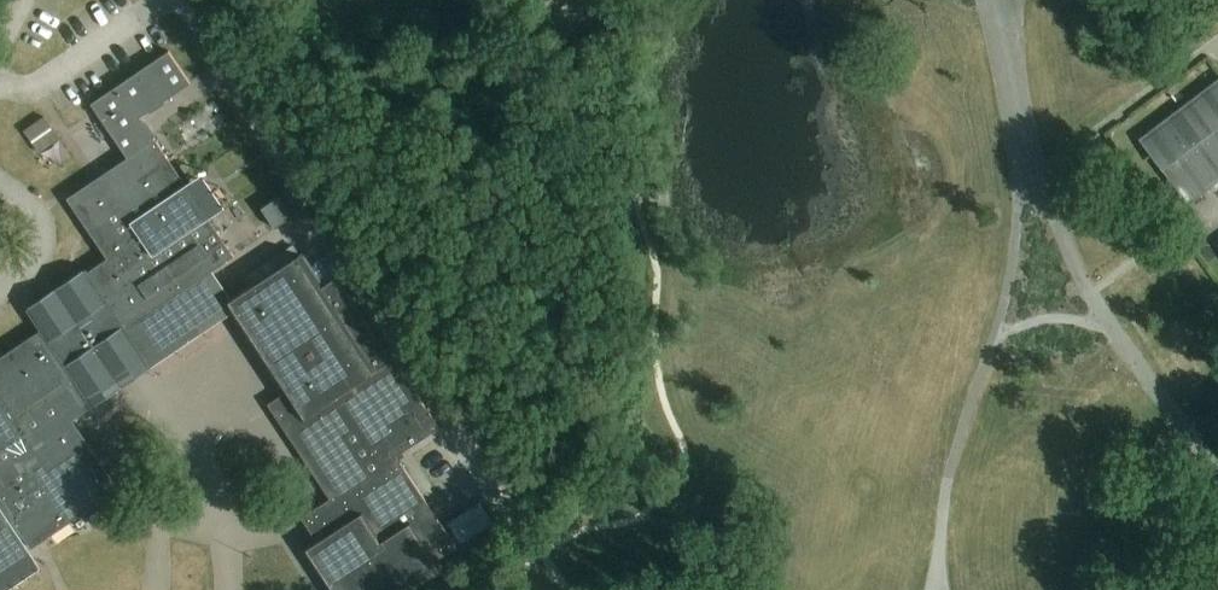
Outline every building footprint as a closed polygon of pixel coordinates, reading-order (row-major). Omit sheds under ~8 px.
[(3,569),(79,518),(120,490),(73,422),(122,389),(116,380),(145,360),(125,330),(234,257),(196,201),(140,118),(190,84),(169,52),(91,104),(97,113),(103,121),(128,158),(99,177),(67,199),(108,259),(98,266),(88,273),(86,270),(26,310),(41,332),(0,360),(0,564),(3,569)] [(1145,140),(1188,197),(1217,174),(1217,84),(1145,140)] [(25,130),(24,131),(39,154),(40,154),(59,141),(44,118),(25,130)] [(261,209),(275,229),(293,217),(279,197),(261,209)] [(302,554),(326,589),(412,589),(446,567),(440,558),(457,547),(397,456),(440,428),(394,357),(390,359),(336,277),(325,285),(304,252),(222,306),(281,396),(269,404),(331,499),(301,518),(318,543),(302,554)] [(454,520),(447,524),(460,545),(493,524),(492,522),(480,503),(454,520)]
